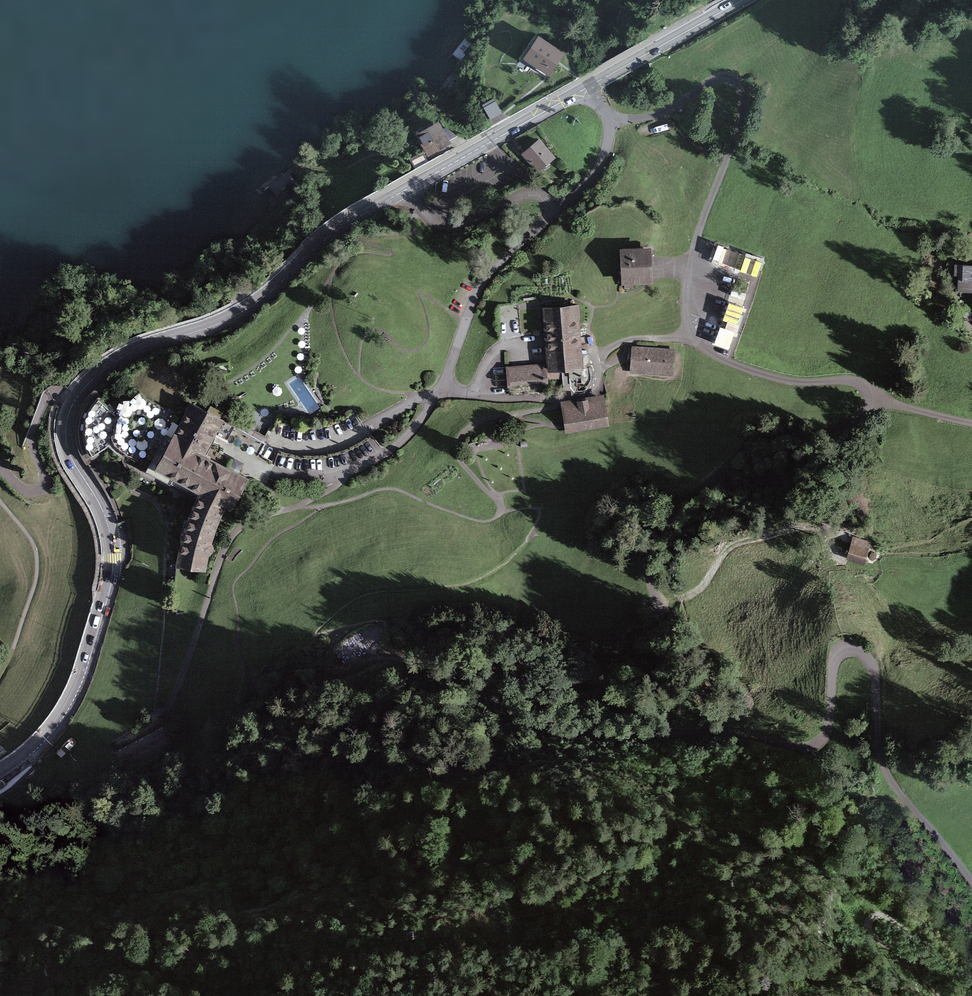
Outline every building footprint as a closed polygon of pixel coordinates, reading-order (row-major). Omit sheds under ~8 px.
[(539,36),(526,55),(548,71),(562,52),(539,36)] [(489,120),(503,112),(495,98),(481,106),(489,120)] [(413,134),(426,157),(450,144),(437,120),(413,134)] [(535,174),(556,158),(540,139),(520,155),(535,174)] [(618,285),(652,283),(650,251),(616,253),(618,285)] [(960,264),(959,289),(971,289),(971,264),(960,264)] [(502,362),(505,386),(542,382),(541,371),(557,370),(558,380),(566,379),(565,369),(577,368),(570,300),(539,303),(545,358),(502,362)] [(673,351),(635,348),(633,370),(671,373),(673,351)] [(209,524),(218,498),(230,502),(263,439),(173,403),(166,414),(127,396),(103,415),(85,400),(80,405),(72,420),(71,434),(74,448),(82,459),(99,447),(115,458),(119,467),(132,474),(135,469),(197,496),(189,518),(184,516),(179,536),(184,537),(180,560),(204,564),(207,549),(210,547),(211,544),(209,540),(214,525),(209,524)] [(601,398),(564,403),(568,430),(605,424),(601,398)] [(849,536),(843,560),(864,565),(870,540),(849,536)]
